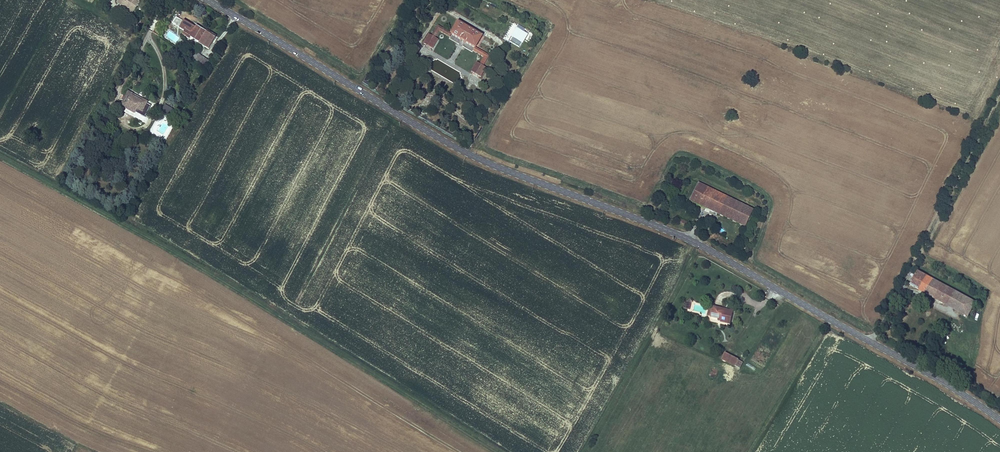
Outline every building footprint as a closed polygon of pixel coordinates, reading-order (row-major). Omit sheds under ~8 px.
[(116,4),(133,13),(140,1),(138,0),(118,0),(116,4)] [(185,22),(175,17),(170,25),(184,33),(182,35),(190,40),(192,38),(202,43),(208,33),(198,27),(198,28),(185,21),(185,22)] [(479,38),(455,23),(448,34),(447,36),(472,50),(473,49),(479,38)] [(529,34),(524,31),(525,28),(517,24),(508,41),(521,48),(529,34)] [(438,28),(435,26),(428,37),(431,39),(436,31),(438,28)] [(448,34),(438,28),(436,31),(446,38),(447,36),(448,34)] [(216,38),(208,33),(202,43),(201,45),(209,50),(216,38)] [(433,41),(426,37),(422,43),(429,47),(433,41)] [(480,57),(482,54),(473,49),(472,50),(471,52),(480,57)] [(210,62),(195,52),(189,60),(204,70),(210,62)] [(485,56),(482,54),(480,57),(476,66),(480,67),(485,56)] [(479,69),(474,66),(471,72),(476,75),(479,69)] [(148,103),(128,92),(120,106),(126,109),(125,110),(135,115),(136,114),(145,118),(151,106),(147,104),(148,103)] [(180,112),(165,105),(160,116),(175,123),(180,112)] [(690,202),(745,229),(754,210),(699,183),(690,202)] [(950,290),(918,272),(911,285),(943,303),(950,290)] [(974,303),(950,290),(943,303),(960,313),(966,303),(972,306),(974,303)] [(972,306),(966,303),(960,313),(967,317),(968,314),(972,306)] [(977,305),(974,303),(972,306),(968,314),(971,316),(977,305)] [(734,311),(714,306),(711,318),(719,319),(720,320),(720,319),(722,319),(721,322),(721,323),(731,325),(734,311)] [(752,355),(759,359),(758,361),(766,365),(770,358),(755,350),(752,355)] [(739,360),(726,353),(722,361),(736,367),(739,361),(739,360)] [(748,363),(746,366),(755,371),(757,368),(748,363)]
